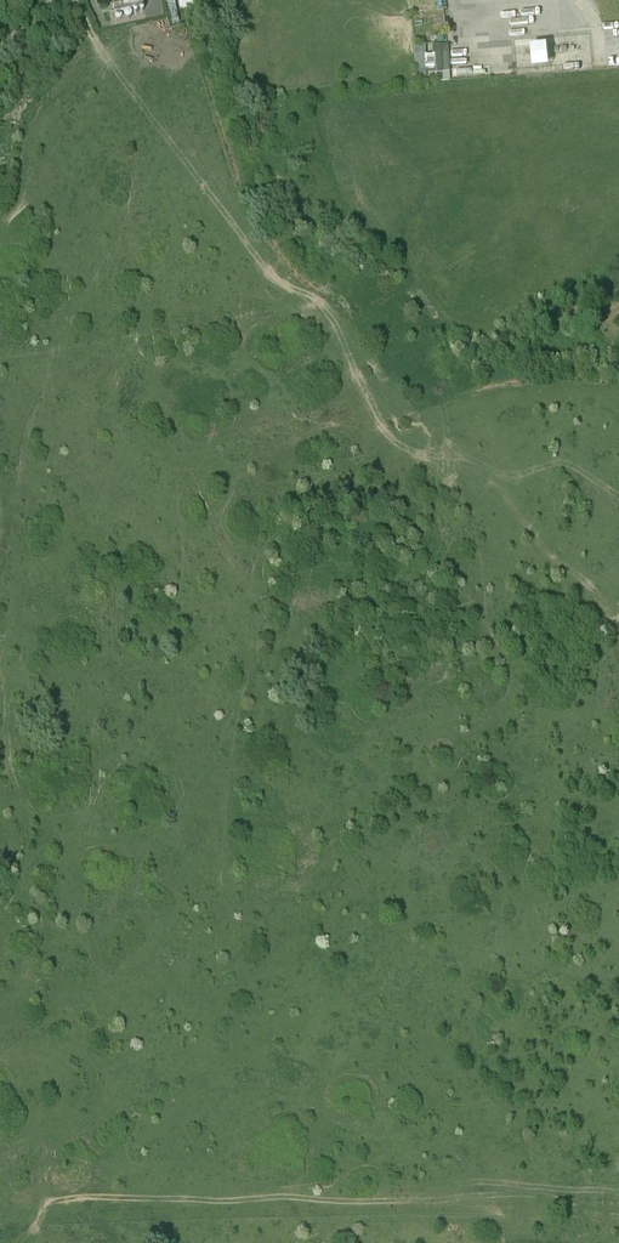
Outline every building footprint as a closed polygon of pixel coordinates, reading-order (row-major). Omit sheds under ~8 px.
[(114,6),(116,14),(144,6),(143,0),(137,0),(114,6)] [(196,8),(195,0),(178,0),(180,10),(196,8)] [(552,44),(535,46),(538,69),(555,67),(552,44)] [(418,85),(451,83),(449,47),(416,49),(418,85)]
